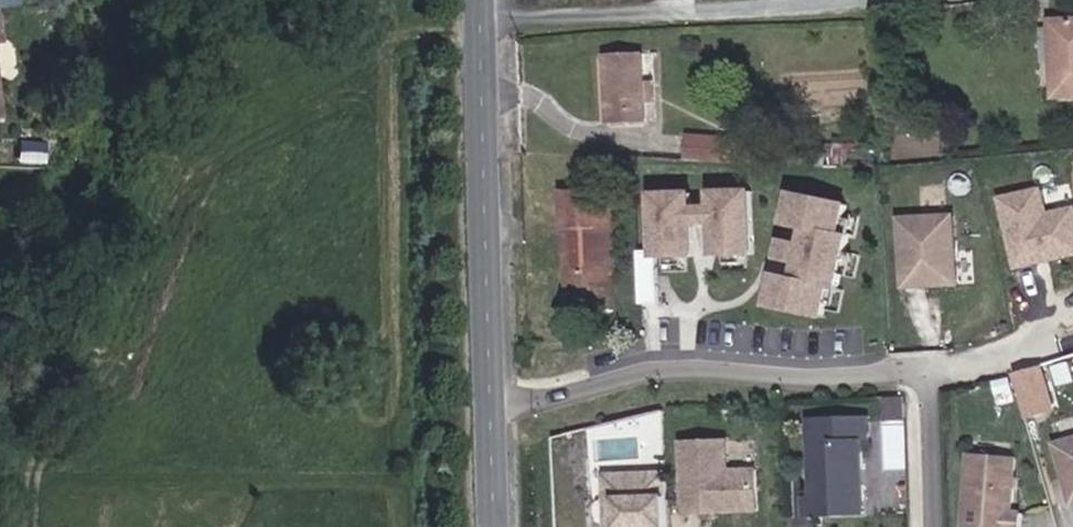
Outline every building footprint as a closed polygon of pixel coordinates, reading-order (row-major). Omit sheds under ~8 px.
[(1052,22),(1055,97),(1072,96),(1072,21),(1052,22)] [(644,83),(643,54),(606,56),(610,123),(646,121),(645,103),(644,83)] [(656,102),(655,83),(644,83),(645,103),(656,102)] [(742,164),(743,143),(744,141),(687,137),(686,159),(742,164)] [(754,164),(756,143),(743,143),(742,164),(754,164)] [(691,255),(689,215),(709,215),(711,254),(749,252),(746,188),(707,190),(708,204),(688,204),(688,191),(649,193),(652,250),(635,251),(638,303),(656,303),(653,256),(691,255)] [(614,271),(610,189),(563,191),(564,228),(573,228),(575,273),(614,271)] [(1048,214),(1042,189),(1002,199),(1018,263),(1072,250),(1072,208),(1048,214)] [(835,289),(844,236),(836,234),(841,204),(787,195),(782,226),(812,231),(804,282),(773,277),(768,309),(822,318),(827,288),(835,289)] [(957,284),(953,215),(901,219),(905,287),(957,284)] [(575,273),(573,228),(564,228),(567,273),(575,273)] [(798,262),(800,248),(777,244),(775,258),(798,262)] [(616,311),(614,271),(575,273),(567,273),(569,324),(598,322),(597,311),(616,311)] [(1053,409),(1041,366),(1015,374),(1027,417),(1053,409)] [(905,420),(904,398),(887,399),(888,421),(905,420)] [(863,516),(861,441),(868,441),(868,428),(810,430),(812,471),(818,471),(818,496),(805,497),(805,518),(863,516)] [(1057,445),(1072,502),(1072,441),(1057,445)] [(758,511),(756,470),(729,471),(728,442),(684,443),(686,514),(758,511)] [(1017,458),(973,454),(967,526),(1022,526),(1023,514),(1012,513),(1017,458)] [(666,473),(607,475),(608,501),(618,501),(619,526),(668,526),(666,473)]
